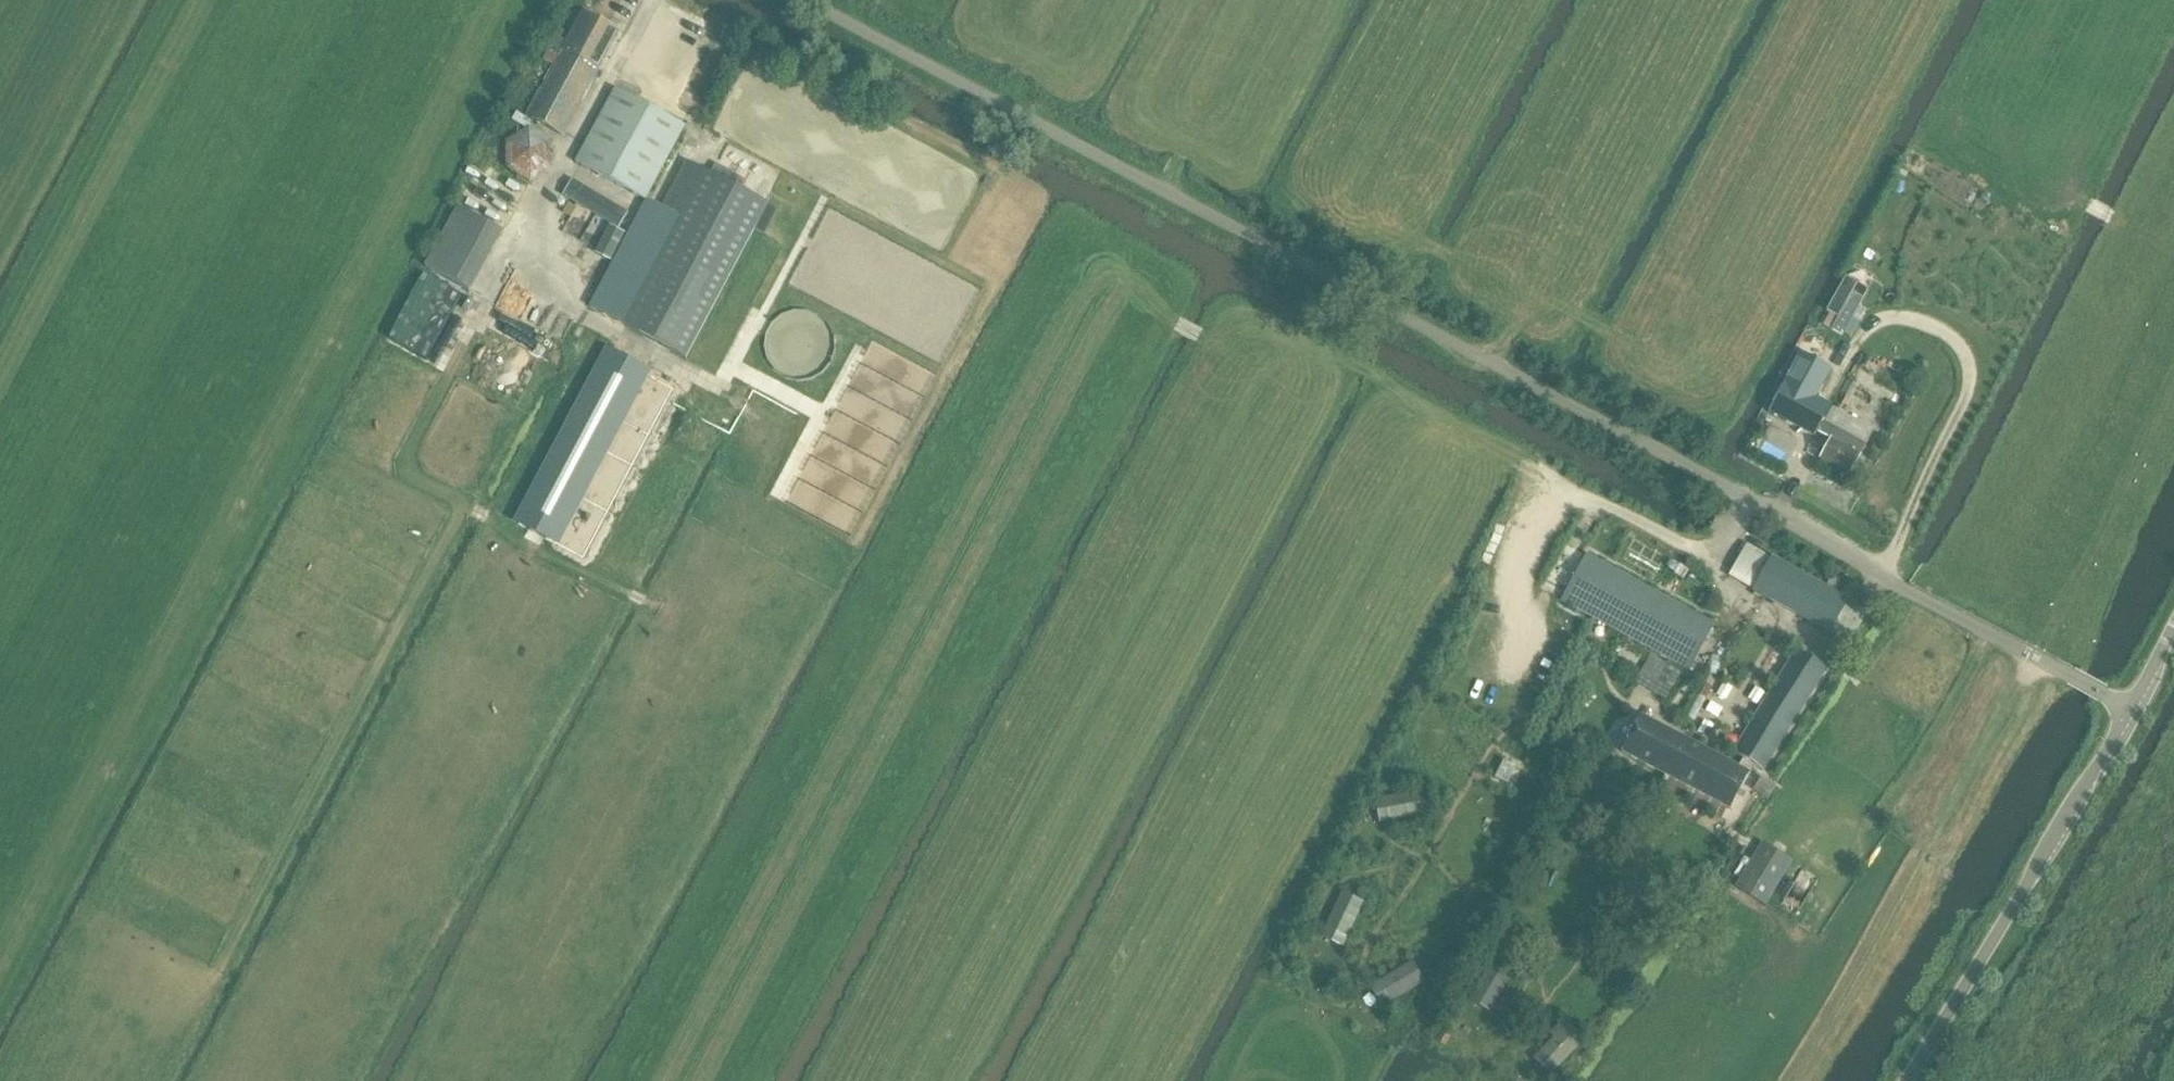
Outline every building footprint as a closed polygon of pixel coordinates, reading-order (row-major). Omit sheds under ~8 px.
[(551,68),(526,118),(563,137),(618,35),(580,16),(564,46),(558,42),(562,35),(555,31),(551,39),(549,37),(541,53),(546,56),(542,64),(551,68)] [(575,164),(645,201),(685,128),(615,90),(575,164)] [(605,317),(685,359),(767,206),(686,163),(605,317)] [(570,184),(563,195),(619,229),(626,218),(570,184)] [(459,207),(425,269),(466,291),(469,293),(510,218),(477,200),(469,213),(459,207)] [(567,209),(563,217),(570,221),(574,214),(567,209)] [(612,228),(598,256),(610,262),(624,234),(612,228)] [(1837,319),(1831,331),(1842,337),(1852,319),(1858,308),(1868,291),(1845,279),(1826,313),(1837,319)] [(555,547),(638,389),(649,369),(609,348),(599,367),(515,527),(555,547)] [(1774,404),(1772,408),(1779,412),(1777,417),(1815,437),(1816,434),(1829,441),(1819,460),(1849,477),(1860,457),(1859,457),(1867,444),(1823,421),(1828,411),(1783,387),(1774,404)] [(1561,602),(1688,671),(1713,625),(1586,556),(1561,602)] [(1771,559),(1753,592),(1829,634),(1847,602),(1771,559)] [(1796,653),(1733,755),(1743,760),(1738,768),(1747,773),(1751,765),(1762,772),(1824,670),(1796,653)] [(1650,655),(1637,678),(1656,688),(1669,665),(1650,655)] [(1621,753),(1729,810),(1748,773),(1747,773),(1738,768),(1641,716),(1621,753)] [(1504,763),(1495,780),(1507,786),(1515,769),(1504,763)] [(1762,778),(1753,791),(1767,800),(1776,787),(1762,778)] [(1734,889),(1765,908),(1795,860),(1763,841),(1734,889)]
